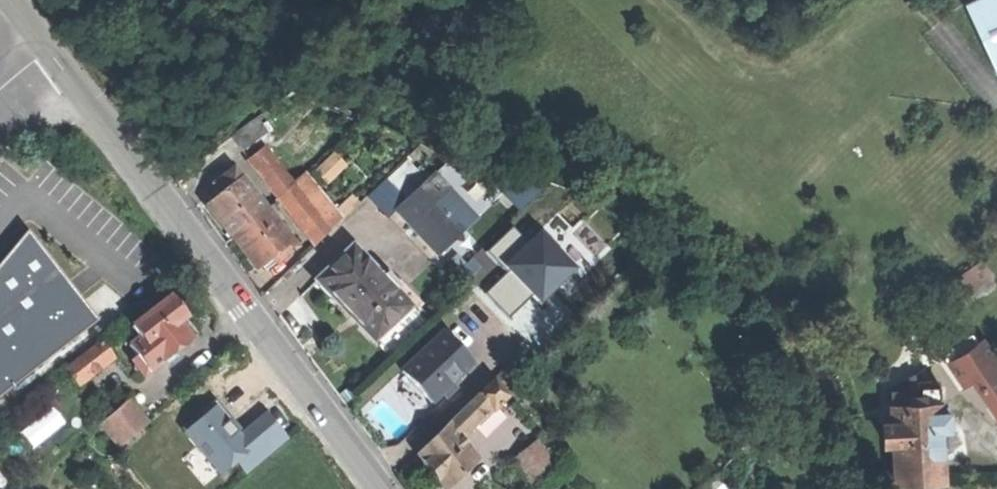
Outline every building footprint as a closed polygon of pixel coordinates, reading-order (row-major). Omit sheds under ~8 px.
[(966,5),(996,71),(996,0),(977,0),(966,5)] [(268,134),(257,118),(230,136),(241,152),(268,134)] [(284,192),(294,183),(265,148),(249,160),(279,196),(284,192)] [(221,193),(239,179),(232,170),(214,183),(221,193)] [(445,170),(439,175),(480,218),(486,212),(445,170)] [(480,218),(439,175),(402,212),(443,254),(480,218)] [(268,212),(266,209),(242,177),(239,179),(221,193),(207,202),(221,221),(233,238),(268,212)] [(317,243),(333,231),(294,183),(284,192),(279,196),(317,243)] [(296,249),(268,212),(233,238),(245,253),(257,270),(274,257),(278,262),(296,249)] [(0,262),(0,396),(96,319),(25,232),(0,262)] [(347,311),(375,341),(414,303),(399,288),(397,290),(369,261),(371,258),(357,243),(317,282),(347,311)] [(497,309),(519,289),(509,278),(487,298),(497,309)] [(543,354),(585,311),(563,290),(521,333),(543,354)] [(179,327),(188,320),(180,309),(173,299),(133,327),(143,341),(130,351),(148,375),(191,344),(179,327)] [(473,364),(445,334),(405,373),(420,389),(438,408),(458,389),(452,383),(473,364)] [(996,424),(996,359),(985,342),(952,365),(995,425),(996,424)] [(104,344),(66,372),(79,389),(116,361),(104,344)] [(501,394),(493,382),(480,394),(487,402),(490,406),(501,394)] [(487,402),(480,394),(450,425),(456,433),(487,402)] [(107,414),(125,437),(149,419),(131,395),(107,414)] [(241,431),(215,399),(178,430),(215,475),(233,461),(246,476),(292,437),(268,408),(241,431)] [(901,486),(948,484),(943,404),(896,406),(901,486)] [(35,446),(67,421),(55,405),(22,430),(35,446)] [(100,419),(118,442),(125,437),(107,414),(100,419)] [(456,433),(450,425),(433,442),(420,454),(434,472),(447,488),(476,460),(456,433)] [(549,477),(524,453),(513,465),(537,488),(538,488),(549,477)]
